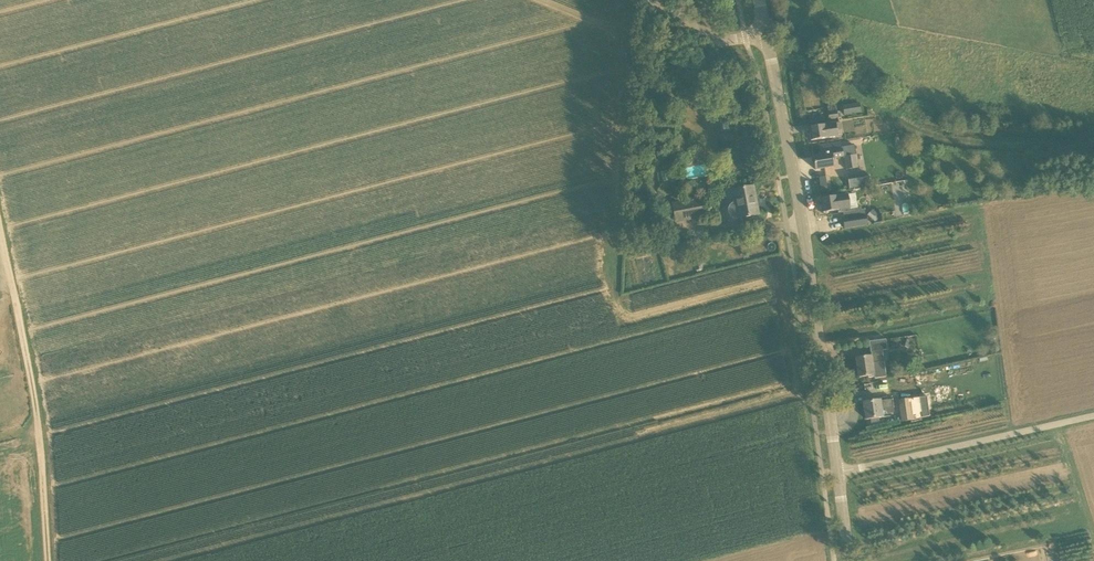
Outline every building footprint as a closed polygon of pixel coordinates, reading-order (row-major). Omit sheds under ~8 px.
[(849,104),(842,106),(844,115),(851,114),(849,104)] [(837,111),(828,112),(828,113),(829,119),(838,118),(837,111)] [(837,131),(842,130),(841,122),(808,128),(811,141),(838,136),(837,131)] [(857,168),(855,150),(854,148),(842,150),(819,154),(820,156),(813,157),(815,170),(834,167),(832,159),(844,157),(847,170),(857,168)] [(829,190),(827,175),(820,176),(822,191),(829,190)] [(754,186),(733,190),(738,218),(759,214),(754,186)] [(850,211),(847,195),(820,199),(822,212),(842,209),(843,212),(850,211)] [(672,202),(675,223),(705,217),(702,197),(672,202)] [(874,212),(870,217),(875,221),(880,216),(874,212)] [(866,215),(843,219),(845,228),(868,224),(866,215)] [(872,352),(873,352),(885,350),(884,343),(871,345),(872,352)] [(873,356),(873,357),(857,359),(860,377),(876,375),(873,356)] [(902,421),(914,420),(931,416),(928,397),(923,398),(924,407),(922,407),(920,398),(911,400),(911,399),(899,401),(902,421)] [(883,409),(894,407),(895,407),(894,399),(893,399),(865,403),(867,420),(884,417),(883,409)]
